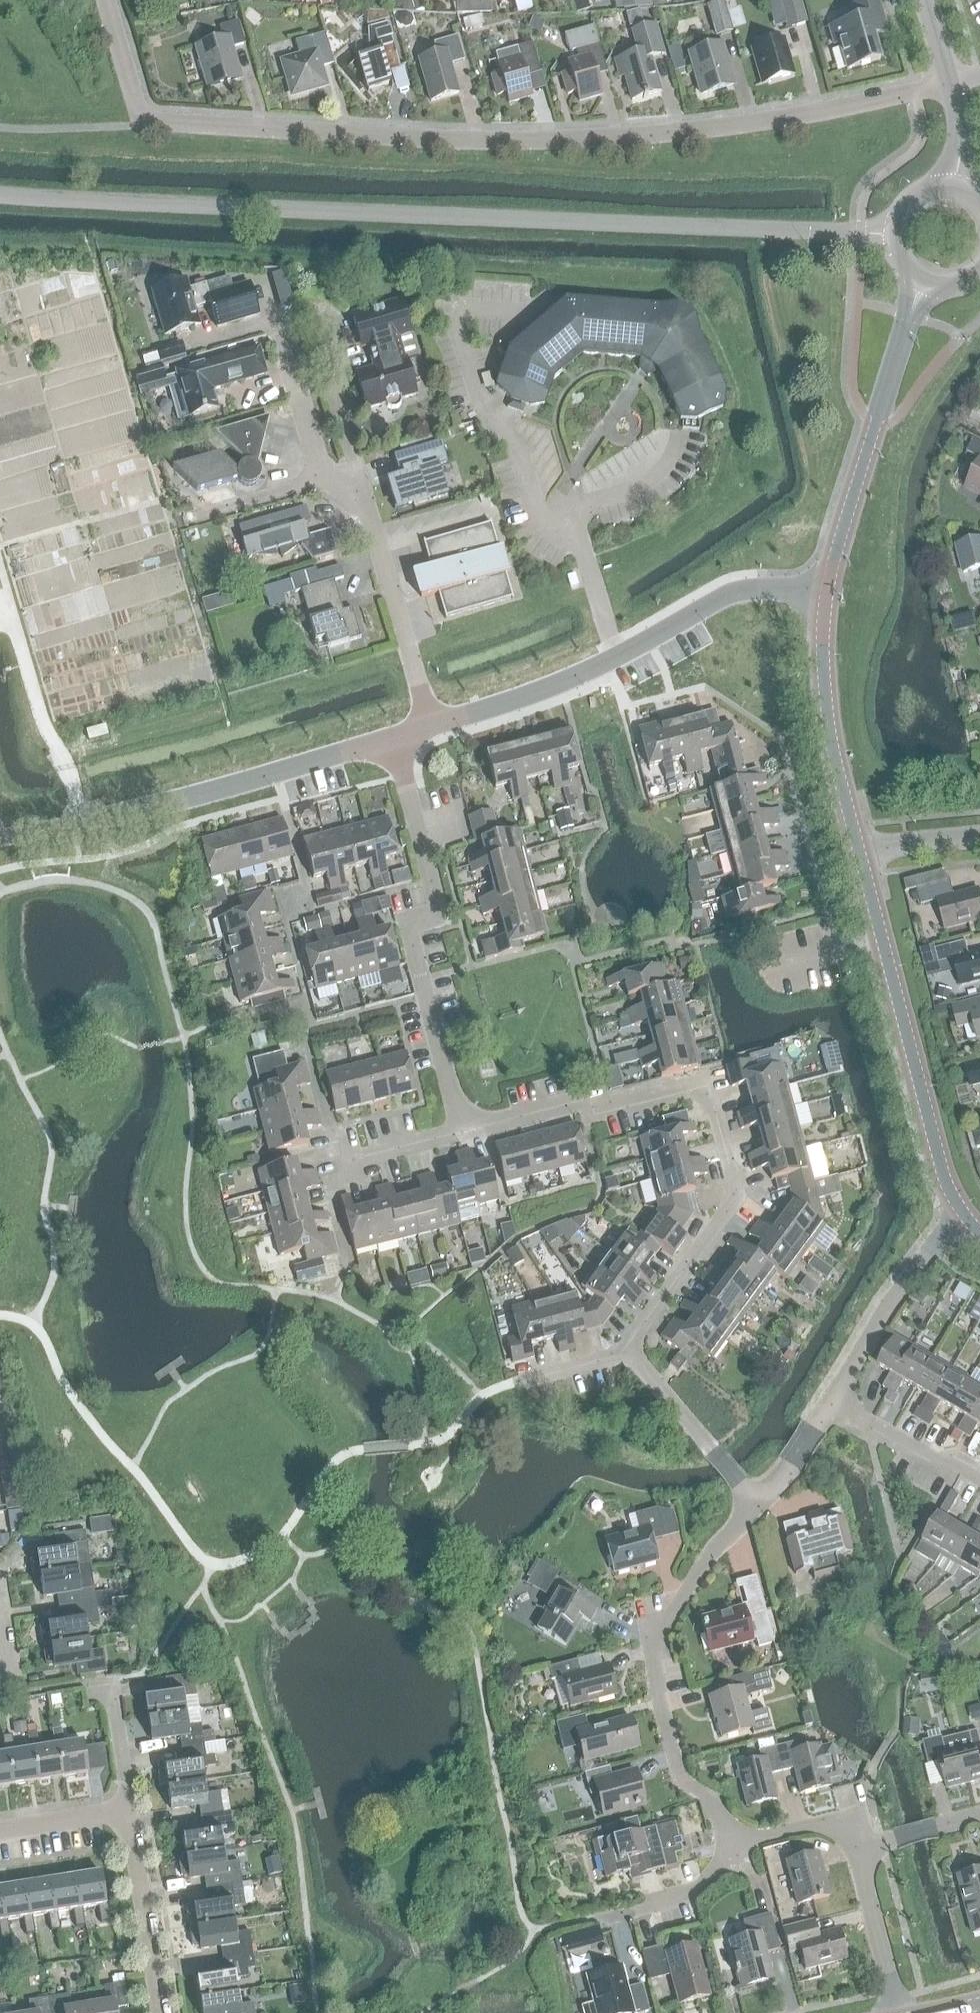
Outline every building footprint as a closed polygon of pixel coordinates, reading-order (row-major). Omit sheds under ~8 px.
[(411,0),(405,0),(400,2),(404,13),(415,10),(411,0)] [(425,9),(422,0),(412,0),(415,12),(425,9)] [(457,14),(492,13),(492,0),(457,1),(457,14)] [(593,9),(590,0),(573,0),(577,13),(593,9)] [(652,8),(649,0),(620,0),(612,2),(614,11),(634,9),(652,8)] [(800,0),(778,0),(785,29),(807,24),(800,0)] [(877,0),(873,0),(851,6),(855,21),(829,28),(834,45),(839,44),(847,70),(880,61),(872,36),(886,32),(877,0)] [(732,33),(723,2),(706,6),(715,38),(732,33)] [(389,19),(387,12),(368,11),(367,25),(389,19)] [(245,44),(238,21),(219,27),(223,41),(196,48),(208,88),(240,79),(231,48),(245,44)] [(400,70),(387,23),(367,29),(369,55),(358,58),(364,80),(362,82),(366,87),(368,92),(370,92),(373,96),(382,88),(391,86),(388,74),(400,70)] [(664,54),(655,25),(632,31),(638,53),(615,60),(620,77),(624,76),(631,101),(660,93),(650,58),(664,54)] [(571,73),(562,76),(567,95),(576,92),(579,102),(601,96),(595,76),(594,71),(605,68),(598,43),(595,31),(594,27),(564,35),(569,53),(576,50),(579,60),(579,61),(569,64),(569,63),(568,63),(571,73)] [(333,64),(324,34),(295,42),(299,58),(282,63),(292,96),(325,86),(320,68),(333,64)] [(465,61),(457,36),(433,43),(437,55),(419,60),(431,102),(458,94),(450,65),(465,61)] [(791,75),(781,41),(754,49),(764,83),(791,75)] [(539,68),(532,44),(506,51),(509,62),(498,65),(501,75),(492,77),(497,96),(506,94),(509,104),(531,97),(524,73),(539,68)] [(733,85),(721,46),(689,55),(701,94),(733,85)] [(682,56),(671,60),(675,71),(686,68),(682,56)] [(194,309),(210,305),(217,328),(259,315),(249,284),(232,289),(229,278),(189,290),(186,280),(151,290),(165,337),(199,326),(194,309)] [(360,342),(365,340),(374,368),(356,374),(366,409),(385,404),(389,408),(395,408),(399,405),(400,399),(416,395),(406,359),(404,359),(398,338),(410,334),(401,301),(352,315),(360,342)] [(677,312),(565,302),(508,351),(496,386),(511,399),(530,406),(544,404),(552,381),(561,373),(583,352),(640,357),(660,371),(677,407),(675,408),(680,419),(695,420),(722,408),(724,393),(690,321),(677,312)] [(186,359),(181,342),(156,349),(161,366),(186,359)] [(266,375),(259,348),(175,372),(189,418),(218,410),(212,390),(266,375)] [(167,387),(161,367),(134,375),(140,394),(167,387)] [(257,467),(269,418),(214,434),(245,464),(241,466),(238,468),(237,472),(219,455),(172,469),(196,492),(237,480),(238,482),(240,484),(241,485),(243,486),(245,487),(247,487),(249,487),(251,487),(253,486),(255,485),(256,484),(258,482),(259,481),(260,479),(260,477),(260,474),(260,472),(259,470),(258,469),(257,467)] [(973,439),(966,452),(979,459),(965,487),(979,495),(979,443),(973,439)] [(447,464),(441,442),(393,457),(399,474),(403,473),(404,477),(388,482),(396,508),(394,509),(394,510),(447,494),(447,493),(445,493),(437,468),(447,464)] [(246,532),(240,534),(247,558),(252,557),(277,557),(274,551),(278,549),(282,559),(283,558),(282,557),(296,547),(297,548),(298,547),(295,544),(298,542),(302,548),(311,561),(336,554),(330,531),(309,537),(308,533),(304,534),(298,511),(306,509),(306,508),(244,526),(246,532)] [(498,549),(490,523),(423,542),(430,568),(413,573),(421,598),(438,594),(445,619),(513,600),(505,574),(510,573),(503,547),(498,549)] [(955,546),(962,573),(979,568),(979,539),(955,546)] [(344,578),(340,566),(317,573),(316,569),(304,573),(308,588),(301,590),(310,621),(308,622),(314,643),(324,640),(327,650),(348,644),(348,642),(361,639),(352,609),(342,612),(333,581),(344,578)] [(276,580),(268,583),(269,587),(263,588),(269,607),(296,599),(290,580),(277,584),(276,580)] [(213,597),(202,600),(206,614),(217,611),(213,597)] [(974,613),(965,615),(969,629),(978,627),(974,613)] [(710,751),(720,787),(745,780),(743,773),(730,723),(718,726),(713,710),(701,713),(701,712),(700,713),(711,751),(710,751)] [(711,751),(700,713),(679,718),(694,772),(702,770),(698,754),(710,751),(711,751)] [(694,772),(679,718),(659,723),(669,762),(682,759),(686,774),(694,772)] [(669,762),(659,723),(637,729),(647,768),(661,764),(665,780),(674,778),(669,762)] [(547,734),(561,788),(569,786),(565,770),(578,767),(569,728),(547,734)] [(547,734),(526,739),(536,778),(549,774),(553,790),(561,788),(547,734)] [(536,778),(526,739),(505,745),(519,799),(527,797),(523,781),(536,778)] [(519,799),(505,745),(484,750),(494,788),(507,785),(511,801),(519,799)] [(758,769),(743,773),(745,780),(760,776),(758,769)] [(760,776),(745,780),(720,787),(709,790),(714,811),(753,801),(749,788),(765,784),(763,775),(760,776)] [(714,811),(720,832),(774,817),(772,809),(756,814),(753,801),(714,811)] [(568,809),(556,813),(560,831),(573,828),(568,809)] [(491,811),(467,817),(471,829),(494,823),(491,811)] [(776,825),(774,817),(720,832),(726,853),(764,843),(760,830),(776,825)] [(386,818),(365,824),(379,878),(382,890),(382,891),(390,889),(383,860),(396,857),(386,818)] [(281,820),(254,827),(264,865),(291,858),(281,820)] [(469,865),(523,852),(518,830),(497,835),(494,823),(471,829),(474,843),(480,841),(483,853),(467,858),(469,865)] [(372,880),(379,878),(365,824),(344,830),(354,868),(367,865),(371,881),(372,880)] [(254,827),(227,834),(237,872),(264,865),(254,827)] [(354,868),(344,830),(323,835),(337,890),(345,888),(341,872),(354,868)] [(237,872),(227,834),(200,842),(210,880),(237,872)] [(337,890),(323,835),(302,841),(312,879),(325,876),(329,892),(337,890)] [(767,855),(764,843),(726,853),(731,874),(785,859),(783,851),(767,855)] [(487,870),(491,882),(529,873),(523,852),(469,865),(471,874),(487,870)] [(787,867),(785,859),(731,874),(737,894),(737,895),(759,889),(775,885),(772,871),(787,867)] [(270,885),(280,883),(276,869),(267,872),(270,885)] [(529,873),(491,882),(494,895),(478,899),(480,907),(534,893),(529,873)] [(244,893),(256,889),(253,878),(241,881),(244,893)] [(379,878),(372,880),(375,891),(382,890),(379,878)] [(950,879),(917,888),(921,905),(938,900),(945,929),(979,920),(979,894),(979,889),(954,895),(950,879)] [(226,902),(222,887),(212,890),(216,905),(226,902)] [(345,888),(337,890),(340,902),(348,899),(345,888)] [(763,902),(759,889),(737,895),(737,894),(721,898),(727,920),(781,906),(779,897),(763,902)] [(337,891),(329,893),(332,904),(340,902),(337,891)] [(217,920),(223,941),(261,931),(257,919),(273,914),(268,892),(238,901),(241,913),(217,920)] [(540,914),(534,893),(480,907),(482,915),(498,911),(501,924),(540,914)] [(363,919),(365,919),(360,903),(351,906),(355,922),(363,919)] [(692,919),(702,918),(701,905),(692,906),(692,919)] [(545,936),(540,914),(501,924),(505,937),(479,943),(484,959),(523,949),(521,942),(545,936)] [(303,920),(306,933),(321,929),(318,916),(303,920)] [(365,919),(363,919),(377,973),(399,967),(388,929),(375,933),(371,917),(365,919)] [(359,937),(346,941),(356,979),(377,973),(363,919),(355,922),(359,937)] [(356,979),(346,941),(333,944),(329,928),(321,931),(335,984),(356,979)] [(264,944),(261,931),(223,941),(228,962),(282,947),(280,939),(264,944)] [(314,990),(335,984),(321,931),(313,933),(317,949),(304,952),(314,990)] [(965,941),(935,949),(938,963),(953,959),(960,986),(979,981),(979,952),(969,955),(965,941)] [(282,947),(228,962),(234,982),(272,972),(269,960),(284,955),(282,947)] [(193,948),(183,951),(185,959),(196,956),(193,948)] [(681,971),(690,969),(687,958),(678,960),(681,971)] [(627,998),(639,995),(639,994),(666,987),(660,966),(606,979),(608,988),(624,984),(627,998)] [(275,985),(272,972),(234,982),(239,1004),(255,1000),(280,993),(294,989),(291,981),(275,985)] [(677,984),(666,987),(639,994),(639,995),(642,1007),(626,1011),(628,1019),(683,1005),(677,984)] [(951,990),(940,987),(937,999),(948,1002),(951,990)] [(282,1001),(280,993),(255,1000),(257,1007),(282,1001)] [(979,1000),(953,1007),(958,1028),(974,1024),(978,1040),(979,1040),(979,1000)] [(683,1005),(628,1019),(631,1027),(646,1023),(650,1036),(688,1026),(683,1005)] [(945,1005),(934,1009),(936,1016),(947,1012),(945,1005)] [(653,1049),(637,1053),(639,1061),(694,1047),(688,1026),(650,1036),(653,1049)] [(254,1049),(267,1045),(264,1032),(250,1036),(254,1049)] [(661,1078),(699,1068),(694,1047),(639,1061),(641,1069),(657,1065),(661,1078)] [(636,1050),(624,1053),(627,1064),(639,1061),(636,1050)] [(253,1090),(258,1112),(296,1102),(293,1089),(309,1085),(303,1064),(287,1068),(283,1053),(252,1060),(259,1089),(253,1090)] [(405,1053),(378,1060),(388,1098),(415,1091),(405,1053)] [(836,1056),(824,1060),(827,1071),(839,1068),(836,1056)] [(378,1060),(351,1067),(361,1105),(388,1098),(378,1060)] [(746,1084),(749,1097),(787,1087),(782,1066),(753,1073),(749,1061),(726,1067),(732,1088),(746,1084)] [(965,1067),(971,1087),(979,1084),(979,1063),(965,1067)] [(334,1112),(361,1105),(351,1067),(324,1074),(334,1112)] [(621,1077),(607,1081),(610,1091),(624,1087),(621,1077)] [(737,1114),(739,1122),(793,1108),(787,1087),(749,1097),(752,1110),(737,1114)] [(836,1119),(846,1117),(841,1095),(831,1098),(836,1119)] [(296,1102),(258,1112),(263,1133),(318,1119),(316,1111),(300,1115),(296,1102)] [(757,1126),(760,1139),(799,1129),(793,1108),(739,1122),(741,1130),(757,1126)] [(639,1139),(645,1160),(683,1150),(680,1137),(696,1133),(693,1125),(690,1125),(687,1112),(662,1118),(665,1132),(639,1139)] [(318,1119),(263,1133),(269,1154),(307,1144),(304,1131),(320,1127),(318,1119)] [(575,1125),(548,1132),(559,1170),(586,1163),(575,1125)] [(804,1150),(799,1129),(760,1139),(764,1152),(748,1156),(750,1164),(804,1150)] [(548,1132),(521,1139),(532,1177),(559,1170),(548,1132)] [(505,1184),(532,1177),(521,1139),(494,1146),(505,1184)] [(463,1152),(477,1206),(498,1200),(488,1162),(475,1165),(471,1150),(463,1152)] [(687,1163),(683,1150),(645,1160),(651,1181),(705,1167),(703,1159),(687,1163)] [(813,1183),(804,1150),(750,1164),(752,1172),(768,1168),(772,1181),(775,1180),(778,1192),(790,1189),(813,1183)] [(456,1211),(477,1206),(463,1152),(454,1154),(459,1170),(445,1173),(449,1187),(449,1186),(456,1211)] [(257,1171),(262,1193),(316,1179),(314,1171),(298,1175),(295,1162),(257,1171)] [(705,1167),(651,1181),(659,1210),(691,1216),(699,1218),(701,1217),(694,1192),(695,1192),(691,1179),(707,1175),(705,1167)] [(228,1175),(229,1188),(244,1187),(243,1174),(228,1175)] [(460,1225),(456,1211),(449,1186),(449,1187),(436,1190),(432,1174),(424,1176),(438,1230),(460,1225)] [(417,1235),(438,1230),(424,1176),(416,1178),(420,1194),(407,1197),(417,1235)] [(316,1179),(262,1193),(268,1214),(306,1204),(303,1191),(319,1187),(316,1179)] [(794,1203),(780,1221),(812,1245),(825,1227),(819,1222),(822,1218),(823,1218),(813,1183),(790,1189),(794,1203)] [(417,1235),(407,1197),(394,1201),(390,1185),(382,1187),(396,1241),(417,1235)] [(378,1205),(365,1208),(375,1246),(396,1241),(382,1187),(374,1189),(378,1205)] [(354,1252),(375,1246),(365,1208),(352,1211),(348,1195),(340,1198),(354,1252)] [(273,1235),(311,1225),(327,1221),(325,1212),(309,1216),(306,1204),(268,1214),(273,1235)] [(229,1221),(240,1219),(237,1207),(227,1210),(229,1221)] [(678,1234),(691,1216),(659,1210),(641,1233),(660,1248),(672,1258),(686,1239),(678,1234)] [(578,1230),(567,1221),(553,1226),(562,1237),(568,1243),(578,1230)] [(799,1262),(812,1245),(780,1221),(772,1232),(759,1222),(754,1229),(799,1262)] [(505,1244),(515,1236),(512,1223),(500,1226),(505,1244)] [(306,1262),(320,1259),(336,1255),(331,1233),(315,1237),(311,1225),(273,1235),(278,1256),(303,1250),(306,1262)] [(786,1279),(799,1262),(754,1229),(749,1235),(762,1245),(755,1255),(754,1256),(777,1272),(776,1272),(786,1279)] [(621,1234),(607,1252),(639,1276),(652,1285),(657,1279),(644,1269),(660,1248),(641,1233),(633,1244),(621,1234)] [(732,1266),(764,1289),(776,1272),(777,1272),(754,1256),(755,1255),(732,1239),(727,1246),(740,1255),(732,1266)] [(513,1267),(524,1261),(516,1247),(505,1253),(513,1267)] [(481,1248),(468,1251),(471,1264),(484,1261),(481,1248)] [(607,1252),(595,1269),(640,1303),(645,1296),(632,1286),(639,1276),(607,1252)] [(320,1259),(306,1262),(293,1266),(297,1282),(324,1275),(320,1259)] [(449,1275),(446,1264),(430,1268),(433,1279),(436,1278),(437,1282),(448,1279),(448,1276),(449,1275)] [(825,1265),(818,1274),(828,1281),(834,1272),(825,1265)] [(751,1307),(764,1289),(732,1266),(724,1277),(711,1267),(706,1274),(751,1307)] [(635,1309),(640,1303),(595,1269),(581,1287),(594,1296),(588,1304),(603,1325),(622,1300),(635,1309)] [(738,1324),(751,1307),(706,1274),(701,1280),(714,1290),(706,1301),(738,1324)] [(966,1302),(972,1290),(961,1283),(954,1295),(966,1302)] [(571,1333),(603,1325),(588,1304),(579,1307),(575,1291),(553,1297),(568,1351),(576,1349),(571,1333)] [(553,1297),(532,1302),(542,1341),(555,1337),(559,1353),(568,1351),(553,1297)] [(979,1321),(979,1300),(970,1318),(979,1323),(979,1321)] [(694,1318),(726,1341),(738,1324),(706,1301),(698,1311),(685,1302),(680,1308),(693,1318),(694,1318)] [(542,1341),(532,1302),(511,1308),(518,1337),(506,1340),(512,1363),(533,1358),(530,1344),(542,1341)] [(713,1359),(726,1341),(694,1318),(693,1318),(686,1329),(674,1320),(662,1337),(681,1352),(688,1341),(713,1359)] [(792,1336),(798,1328),(789,1321),(783,1328),(792,1336)] [(883,1388),(890,1392),(915,1348),(895,1336),(878,1366),(891,1374),(883,1388)] [(915,1348),(890,1392),(896,1395),(904,1381),(916,1388),(934,1358),(915,1348)] [(687,1362),(677,1355),(670,1365),(679,1372),(687,1362)] [(952,1369),(934,1358),(916,1388),(928,1395),(920,1409),(927,1413),(952,1369)] [(953,1410),(971,1380),(952,1369),(927,1413),(933,1417),(941,1403),(953,1410)] [(971,1380),(953,1410),(965,1417),(957,1431),(964,1435),(979,1407),(979,1385),(971,1380)] [(890,1392),(884,1401),(894,1406),(899,1397),(896,1395),(890,1392)] [(964,1435),(970,1439),(978,1424),(979,1425),(979,1407),(964,1435)] [(918,1408),(913,1417),(922,1422),(927,1413),(920,1409),(918,1408)] [(927,1413),(922,1422),(930,1426),(935,1418),(933,1417),(927,1413)] [(956,1431),(952,1439),(959,1443),(964,1435),(957,1431),(956,1431)] [(7,1511),(23,1508),(16,1471),(1,1474),(7,1511)] [(940,1556),(958,1526),(945,1519),(959,1496),(951,1492),(946,1501),(915,1553),(935,1564),(939,1555),(940,1556)] [(664,1538),(656,1509),(627,1517),(631,1533),(605,1540),(614,1573),(657,1562),(652,1541),(664,1538)] [(841,1519),(839,1510),(823,1514),(823,1512),(807,1516),(812,1536),(804,1538),(803,1536),(786,1541),(795,1575),(811,1571),(814,1581),(839,1574),(835,1558),(851,1554),(842,1519),(841,1519)] [(959,1567),(979,1530),(979,1520),(978,1519),(970,1533),(958,1526),(940,1556),(959,1567)] [(979,1573),(979,1530),(959,1567),(978,1578),(979,1575),(979,1574),(979,1573)] [(90,1566),(84,1531),(53,1534),(55,1547),(36,1549),(36,1553),(32,1554),(29,1556),(31,1573),(35,1575),(39,1574),(90,1566)] [(545,1595),(559,1573),(543,1564),(539,1562),(526,1584),(545,1595)] [(58,1607),(112,1600),(111,1591),(94,1593),(90,1566),(39,1574),(43,1596),(56,1594),(58,1607)] [(596,1610),(557,1587),(543,1610),(546,1612),(537,1629),(565,1646),(581,1618),(589,1622),(596,1610)] [(113,1608),(112,1600),(58,1607),(60,1618),(46,1620),(47,1623),(42,1624),(40,1627),(42,1643),(43,1644),(87,1638),(85,1625),(98,1623),(96,1610),(113,1608)] [(773,1643),(763,1602),(700,1619),(709,1651),(726,1646),(726,1649),(756,1641),(757,1648),(773,1643)] [(87,1638),(43,1644),(46,1645),(43,1648),(45,1665),(48,1666),(53,1666),(81,1663),(83,1675),(106,1672),(103,1649),(89,1651),(87,1638)] [(778,1659),(787,1656),(784,1644),(774,1647),(778,1659)] [(580,1672),(576,1660),(548,1668),(551,1680),(562,1677),(569,1707),(616,1695),(608,1665),(580,1672)] [(766,1670),(717,1682),(720,1694),(709,1698),(713,1712),(715,1712),(721,1738),(751,1730),(753,1735),(771,1730),(766,1710),(749,1715),(744,1697),(771,1690),(766,1670)] [(144,1695),(148,1718),(198,1710),(196,1698),(192,1675),(169,1678),(171,1690),(144,1695)] [(178,1737),(180,1749),(203,1746),(200,1723),(198,1710),(148,1718),(152,1741),(178,1737)] [(587,1729),(584,1716),(555,1723),(562,1747),(578,1743),(583,1761),(638,1747),(630,1718),(587,1729)] [(53,1731),(61,1730),(58,1717),(51,1718),(53,1731)] [(919,1737),(920,1720),(905,1719),(903,1736),(919,1737)] [(15,1735),(28,1733),(26,1721),(13,1723),(15,1735)] [(57,1746),(62,1778),(87,1774),(82,1742),(63,1745),(61,1730),(53,1731),(51,1731),(54,1747),(57,1746)] [(956,1736),(968,1784),(979,1781),(979,1743),(977,1731),(956,1736)] [(32,1750),(37,1782),(62,1778),(57,1746),(54,1747),(38,1749),(36,1733),(27,1735),(29,1750),(32,1750)] [(946,1789),(968,1784),(956,1736),(942,1740),(941,1737),(922,1742),(928,1765),(939,1762),(946,1789)] [(7,1754),(12,1786),(37,1782),(32,1750),(29,1750),(14,1753),(11,1738),(1,1739),(4,1754),(7,1754)] [(793,1743),(776,1747),(782,1772),(793,1769),(800,1794),(830,1786),(820,1746),(795,1752),(793,1743)] [(203,1746),(180,1749),(182,1761),(163,1763),(163,1764),(159,1765),(160,1786),(159,1787),(159,1788),(167,1787),(203,1782),(201,1768),(214,1766),(213,1756),(205,1758),(203,1746)] [(770,1775),(782,1772),(776,1747),(759,1751),(761,1760),(736,1766),(746,1807),(776,1800),(770,1775)] [(4,1754),(0,1755),(0,1788),(12,1786),(7,1754),(4,1754)] [(611,1779),(608,1767),(584,1773),(590,1795),(601,1792),(607,1813),(644,1803),(636,1773),(611,1779)] [(222,1815),(222,1813),(218,1793),(205,1795),(203,1782),(167,1787),(171,1810),(198,1806),(200,1818),(222,1815)] [(182,1832),(186,1855),(222,1850),(220,1837),(234,1835),(230,1811),(222,1813),(222,1815),(200,1818),(201,1829),(182,1832)] [(638,1829),(639,1829),(636,1818),(623,1821),(627,1835),(609,1840),(608,1837),(592,1842),(596,1856),(600,1855),(605,1878),(629,1872),(628,1869),(636,1867),(633,1858),(645,1855),(638,1829)] [(673,1820),(639,1829),(638,1829),(645,1855),(649,1872),(662,1869),(663,1872),(678,1868),(674,1854),(682,1852),(673,1820)] [(209,1876),(211,1888),(242,1883),(238,1861),(224,1864),(222,1850),(186,1855),(180,1856),(178,1859),(181,1876),(183,1878),(189,1877),(189,1879),(209,1876)] [(829,1896),(818,1854),(786,1862),(798,1905),(829,1896)] [(979,1902),(979,1866),(972,1868),(973,1873),(958,1876),(966,1906),(979,1902)] [(100,1873),(75,1877),(80,1909),(82,1909),(98,1906),(101,1922),(110,1921),(107,1903),(105,1903),(100,1873)] [(80,1909),(75,1877),(50,1881),(55,1913),(57,1913),(73,1910),(76,1926),(84,1925),(82,1909),(80,1909)] [(55,1913),(50,1881),(25,1885),(30,1917),(32,1917),(48,1914),(50,1930),(59,1929),(57,1913),(55,1913)] [(245,1905),(242,1883),(211,1888),(212,1899),(192,1903),(193,1905),(187,1906),(185,1909),(188,1925),(190,1927),(233,1920),(231,1908),(245,1905)] [(25,1885),(0,1889),(0,1892),(5,1921),(7,1921),(23,1918),(26,1934),(35,1933),(32,1917),(30,1917),(25,1885)] [(0,1892),(0,1933),(1,1938),(10,1937),(7,1921),(5,1921),(0,1892)] [(966,1906),(974,1935),(979,1934),(979,1902),(966,1906)] [(779,1949),(770,1914),(742,1921),(746,1938),(729,1942),(741,1987),(772,1979),(765,1953),(779,1949)] [(235,1934),(233,1920),(190,1927),(188,1929),(191,1946),(194,1948),(199,1947),(200,1950),(220,1947),(222,1958),(252,1953),(249,1932),(235,1934)] [(813,1936),(809,1922),(782,1929),(787,1948),(799,1945),(806,1970),(846,1959),(838,1929),(813,1936)] [(566,1954),(603,1943),(599,1926),(562,1937),(566,1954)] [(666,1953),(664,1945),(641,1951),(649,1980),(670,1975),(678,2004),(709,1996),(695,1945),(666,1953)] [(254,1968),(252,1953),(222,1958),(224,1971),(197,1975),(200,1998),(236,1992),(234,1979),(248,1977),(246,1969),(254,1968)] [(620,1965),(585,1974),(596,2012),(618,2012),(631,2010),(632,2012),(642,2012),(648,2011),(641,1984),(627,1988),(620,1965)] [(89,2005),(90,2012),(116,2012),(115,2009),(127,2007),(124,1984),(122,1973),(113,1974),(114,1985),(103,1987),(106,2002),(89,2005)] [(200,1998),(203,2012),(254,2012),(252,2004),(239,2006),(236,1992),(200,1998)] [(89,2005),(71,2007),(69,1995),(49,1998),(51,2012),(90,2012),(89,2005)] [(49,1998),(28,2001),(30,2012),(51,2012),(49,1998)]
